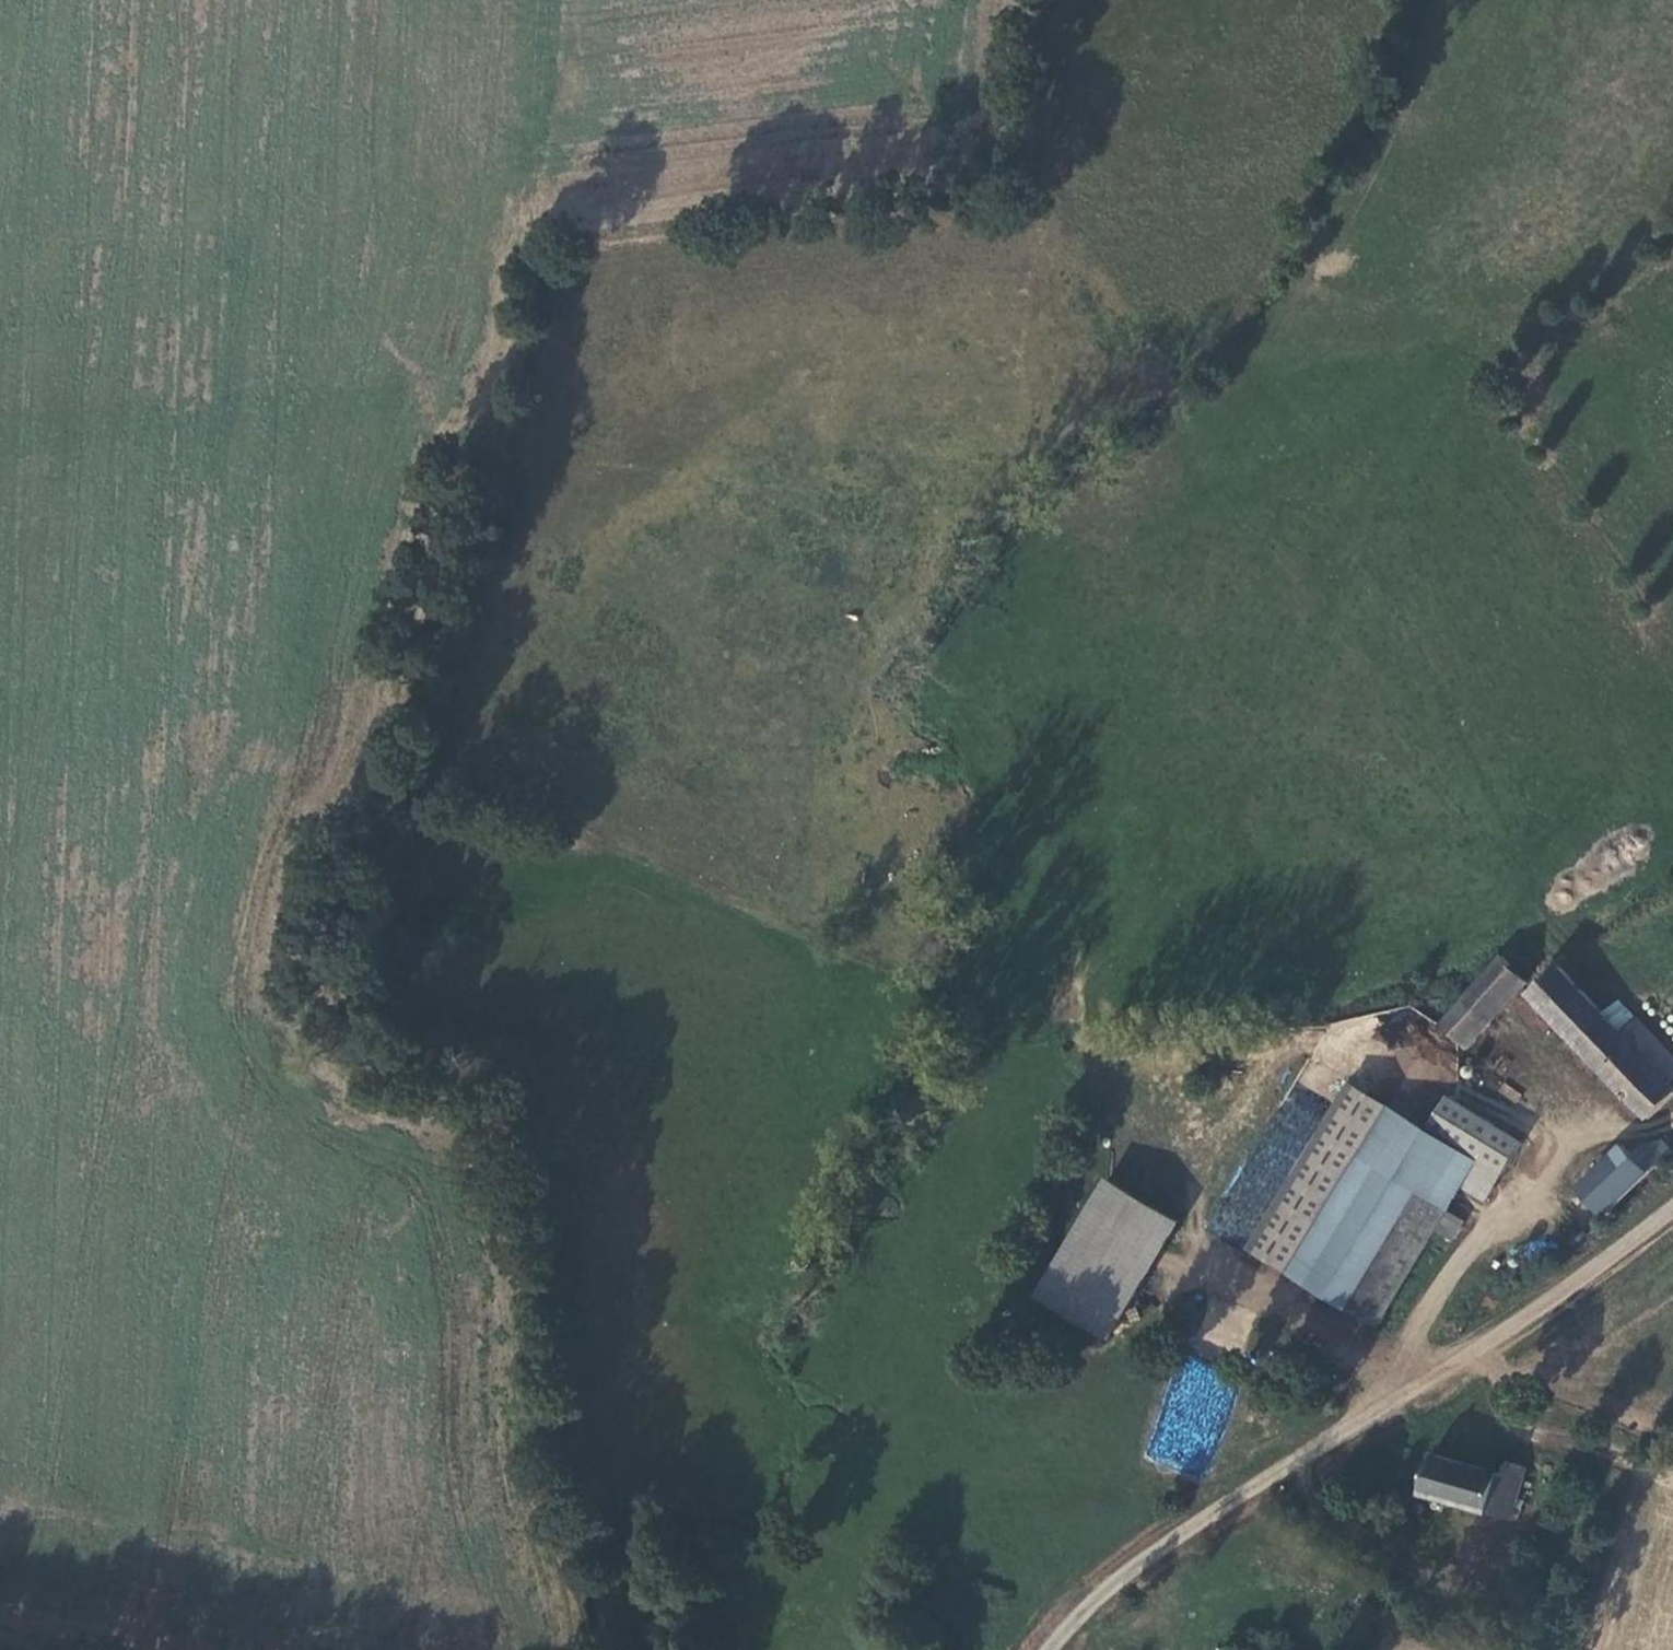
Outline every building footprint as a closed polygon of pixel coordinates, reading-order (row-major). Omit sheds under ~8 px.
[(1533,977),(1504,953),(1439,1025),(1467,1048),(1533,977)] [(1648,1119),(1672,1096),(1672,1056),(1621,999),(1605,1011),(1560,963),(1528,994),(1648,1119)] [(1246,1248),(1378,1328),(1437,1232),(1448,1212),(1462,1189),(1480,1160),(1427,1128),(1348,1080),(1246,1248)] [(1480,1160),(1505,1175),(1526,1140),(1447,1093),(1427,1128),(1480,1160)] [(1663,1139),(1643,1144),(1631,1156),(1621,1146),(1576,1189),(1605,1219),(1672,1153),(1672,1150),(1663,1139)] [(1505,1175),(1480,1160),(1462,1189),(1487,1204),(1505,1175)] [(1105,1341),(1181,1222),(1107,1176),(1034,1298),(1105,1341)] [(1448,1212),(1437,1232),(1454,1241),(1465,1221),(1448,1212)] [(1202,1279),(1224,1288),(1238,1255),(1216,1246),(1202,1279)] [(1505,1481),(1438,1456),(1423,1490),(1511,1523),(1530,1476),(1510,1468),(1505,1481)]
